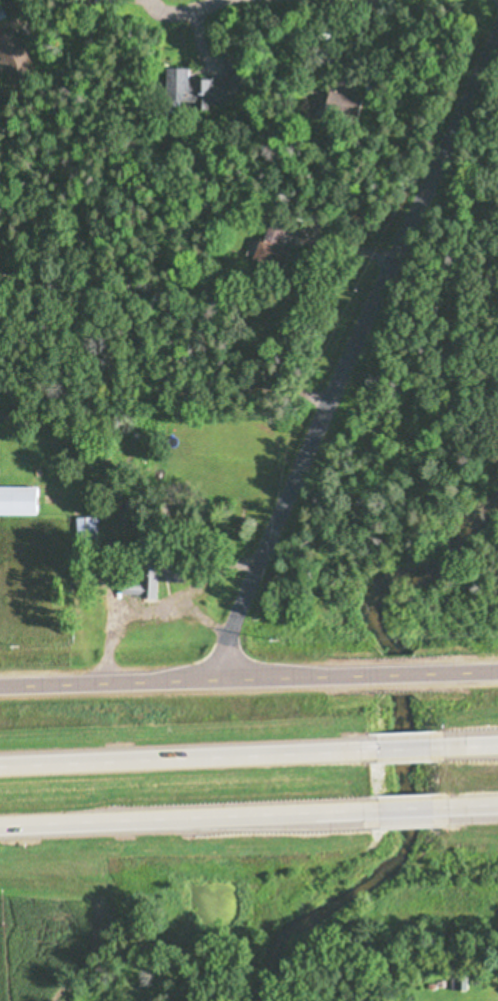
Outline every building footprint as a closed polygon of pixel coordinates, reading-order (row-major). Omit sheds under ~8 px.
[(26,47),(14,28),(0,37),(0,48),(6,58),(26,47)] [(195,74),(194,106),(233,107),(234,86),(248,87),(248,77),(195,74)] [(289,227),(276,221),(268,238),(280,244),(289,227)] [(308,232),(319,236),(321,231),(310,227),(308,232)] [(41,487),(0,487),(0,515),(41,515),(41,487)] [(98,517),(77,517),(77,551),(98,551),(98,517)] [(187,580),(186,556),(146,558),(147,582),(187,580)] [(470,991),(470,976),(447,976),(447,991),(470,991)]
